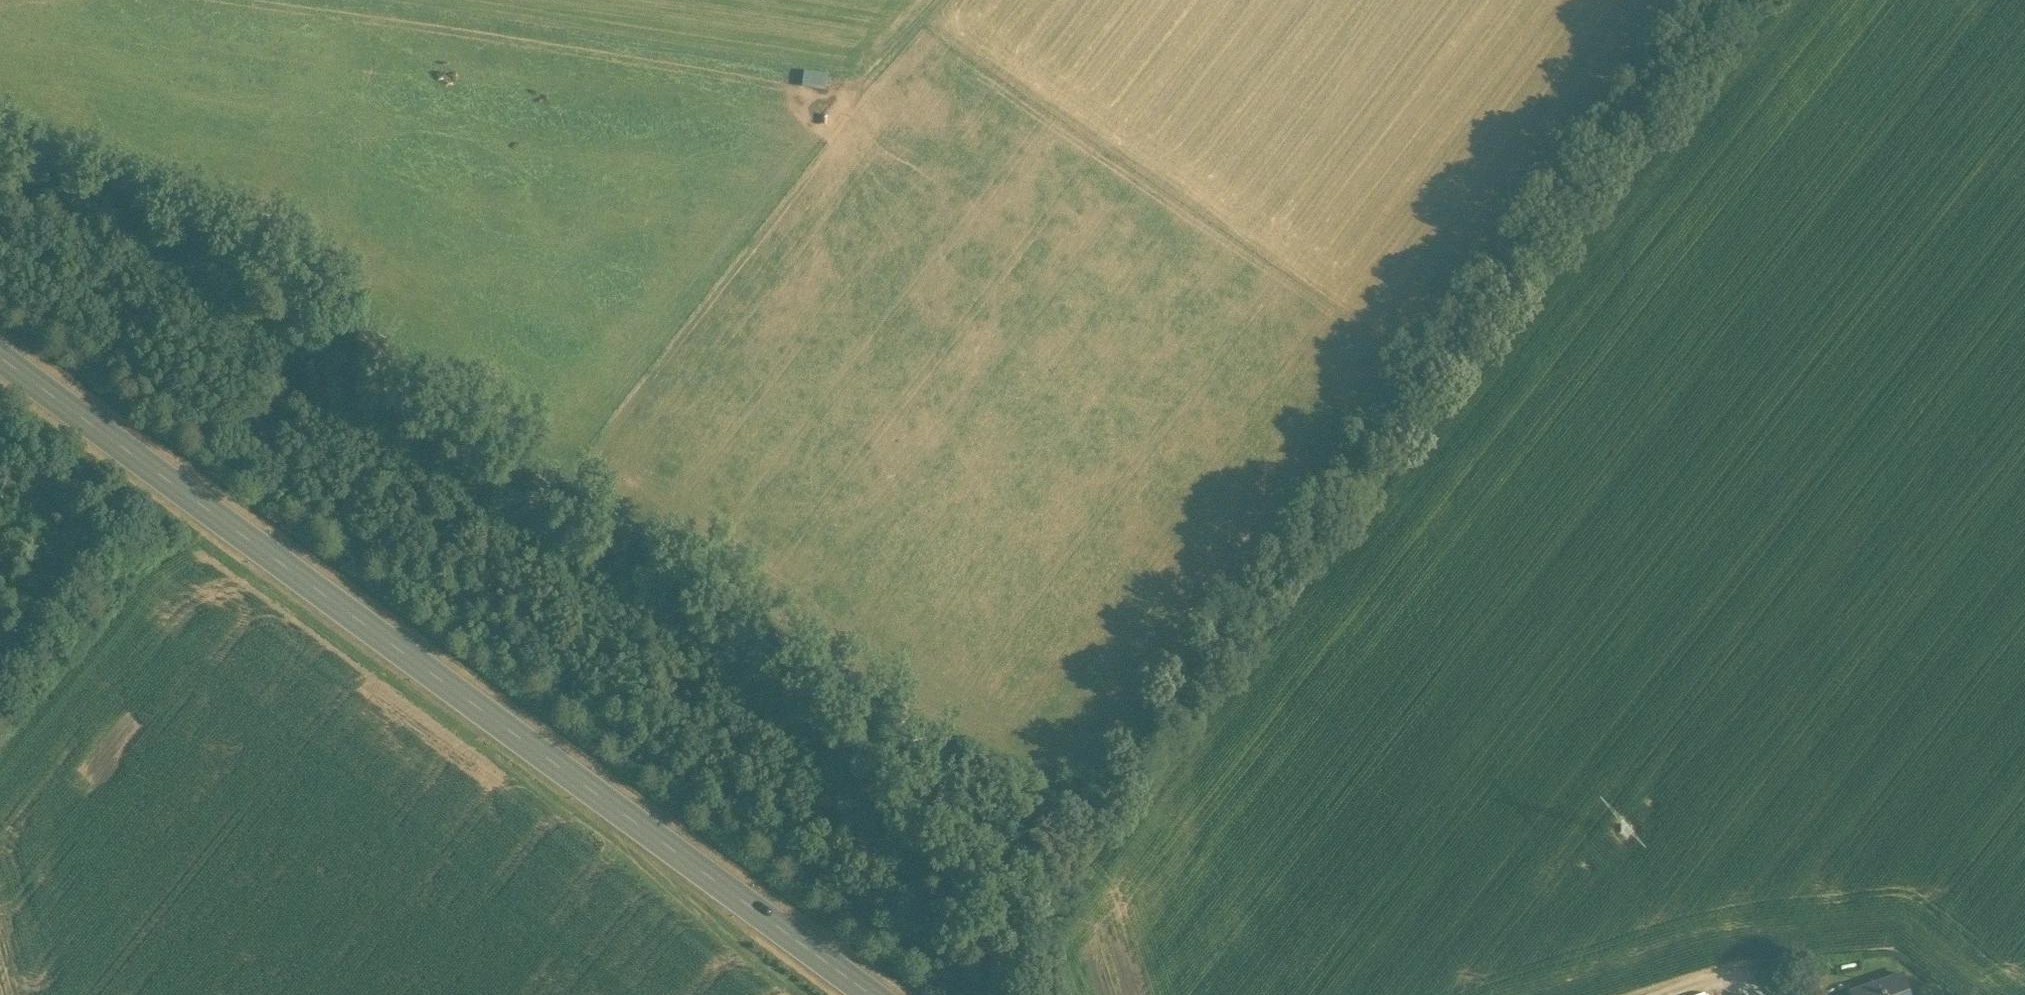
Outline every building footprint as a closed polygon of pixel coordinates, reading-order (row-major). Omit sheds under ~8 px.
[(1853,993),(1854,994),(1912,994),(1905,975),(1853,993)]
